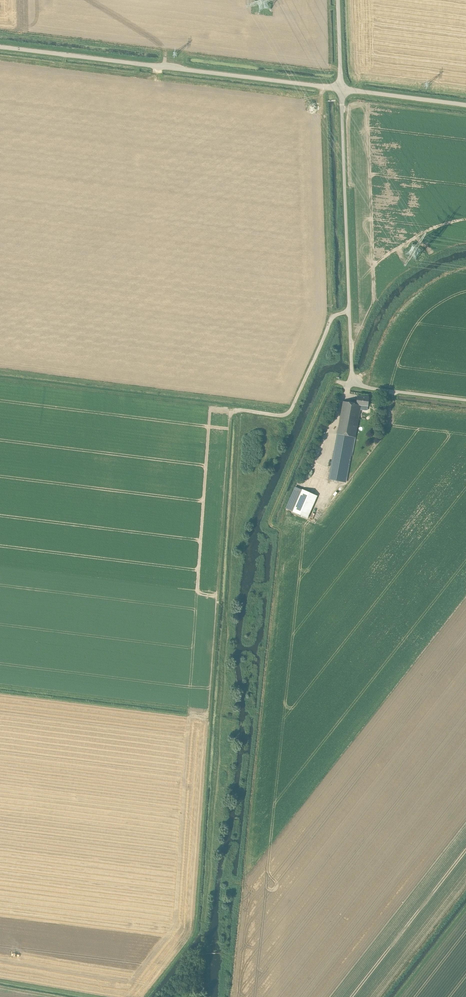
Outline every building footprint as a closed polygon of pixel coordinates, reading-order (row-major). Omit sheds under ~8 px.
[(343,401),(328,479),(345,482),(346,483),(346,480),(351,456),(352,456),(360,410),(367,411),(367,406),(368,406),(369,397),(357,395),(356,404),(343,401)] [(302,489),(292,511),(307,518),(317,496),(302,489)]
